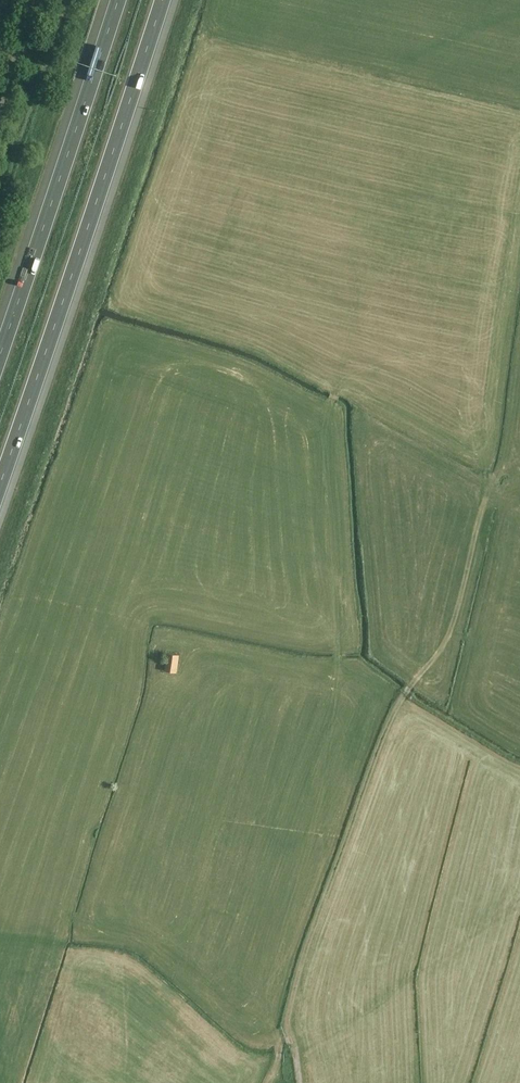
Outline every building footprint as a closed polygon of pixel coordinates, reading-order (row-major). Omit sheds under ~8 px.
[(149,28),(159,0),(149,0),(140,25),(149,28)] [(174,670),(173,652),(161,652),(162,670),(174,670)]
